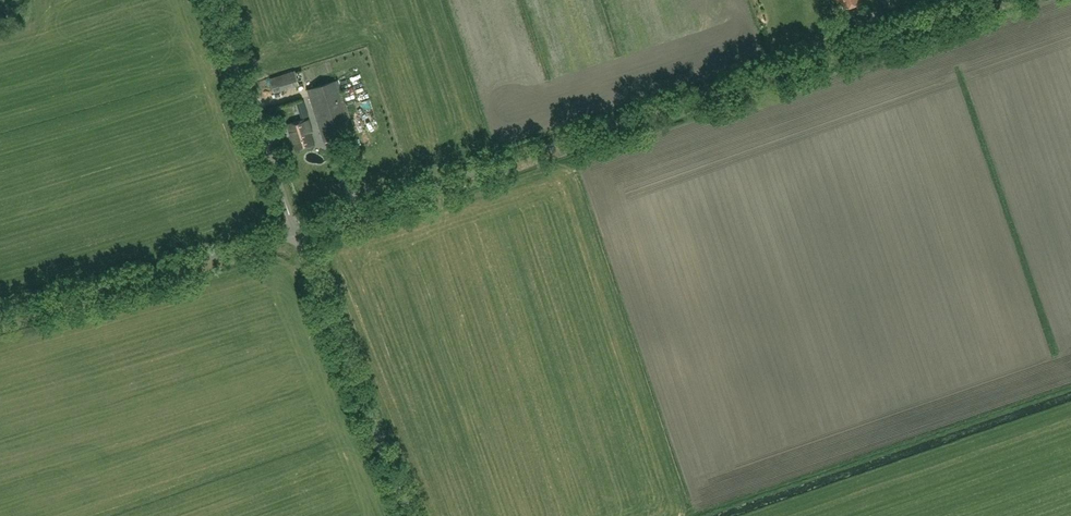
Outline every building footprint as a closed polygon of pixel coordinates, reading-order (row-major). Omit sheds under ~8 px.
[(844,8),(861,2),(860,0),(841,0),(844,8)] [(274,93),(299,85),(295,70),(269,79),(274,93)] [(337,79),(307,89),(323,141),(353,131),(337,79)] [(355,110),(365,110),(364,99),(354,100),(355,110)] [(313,145),(304,118),(288,123),(296,150),(313,145)]
